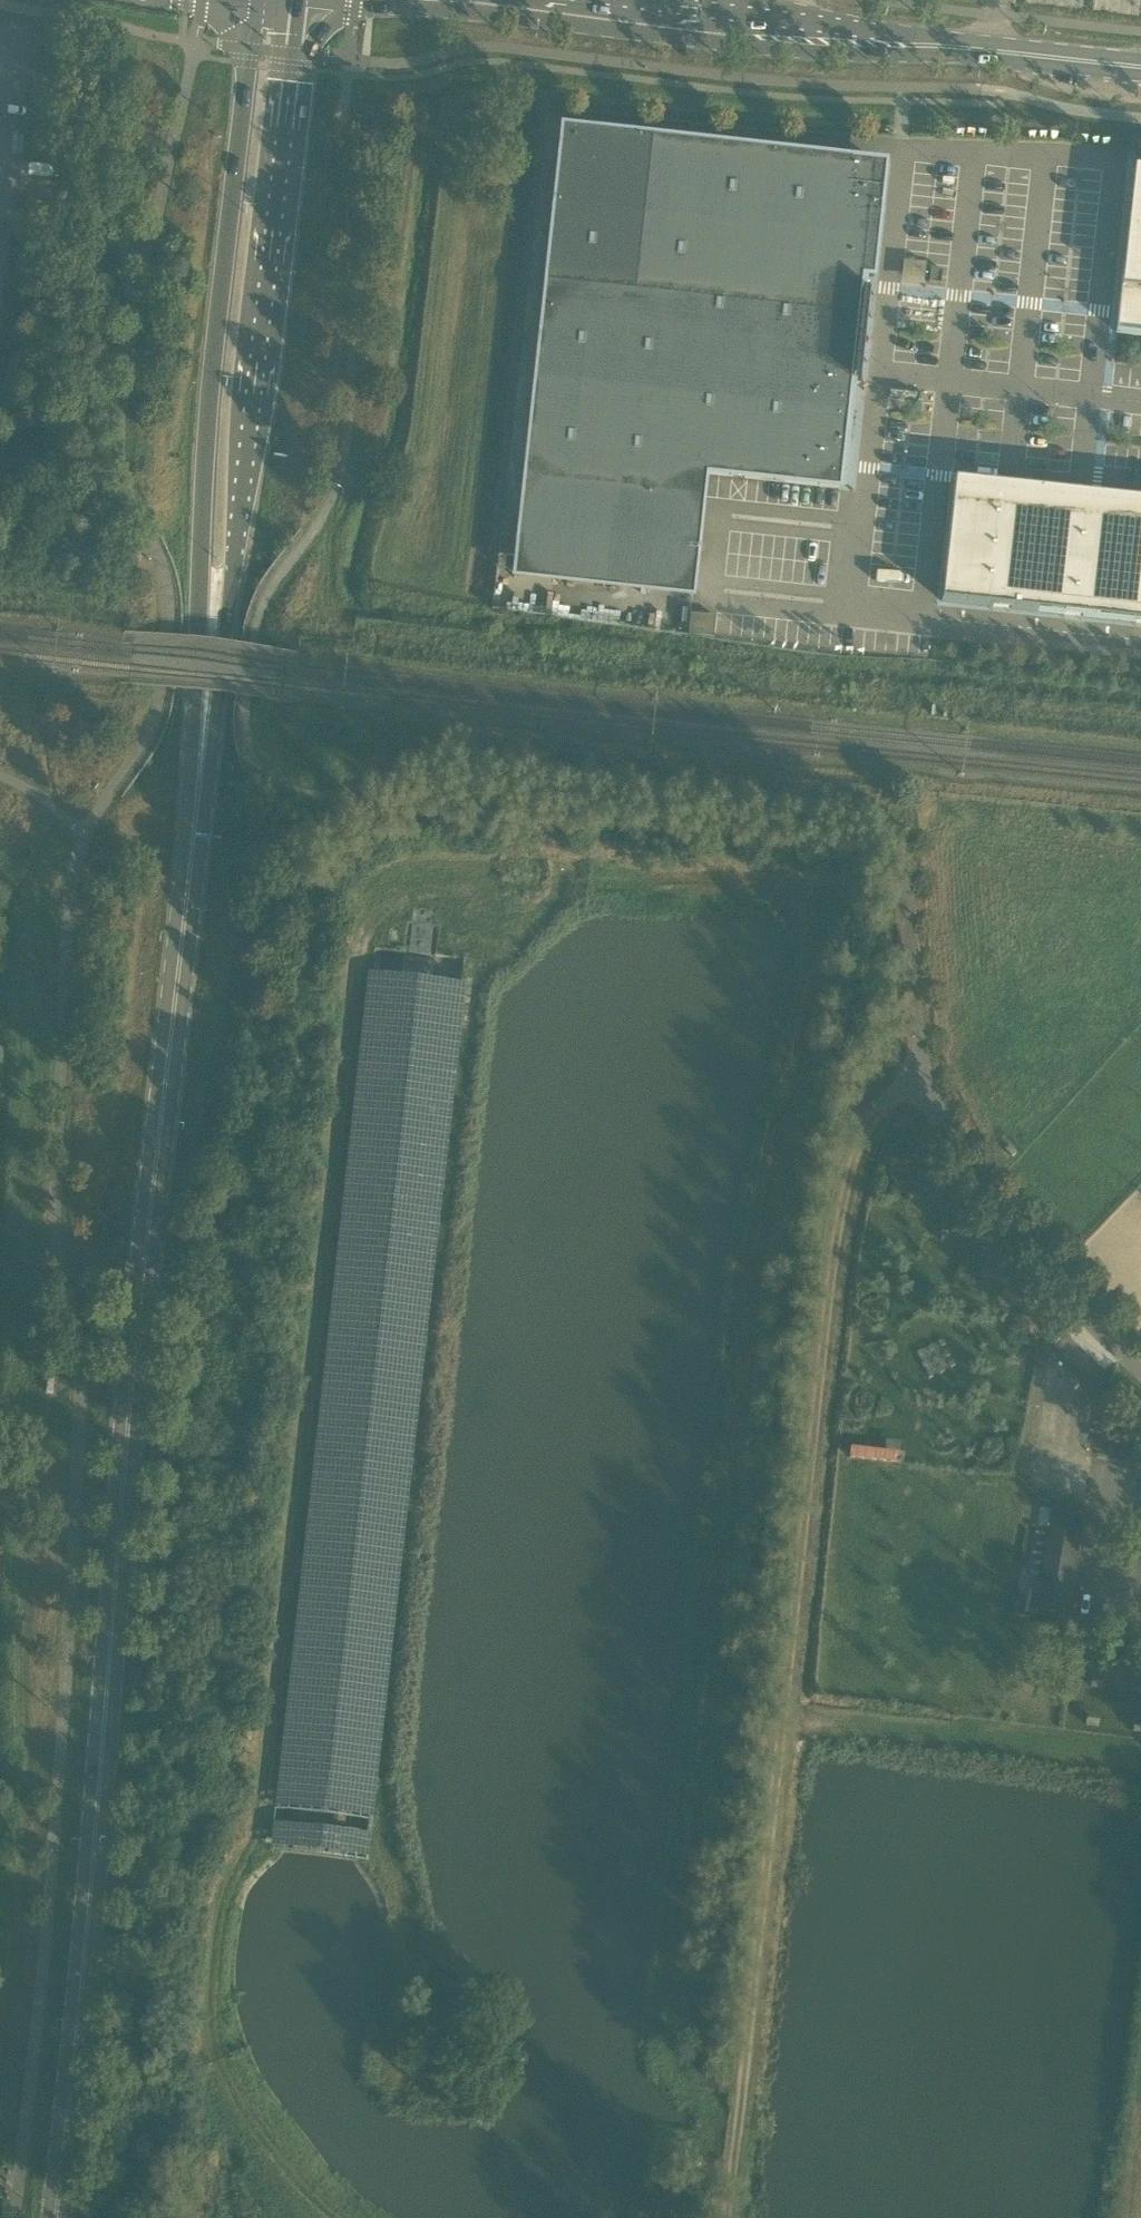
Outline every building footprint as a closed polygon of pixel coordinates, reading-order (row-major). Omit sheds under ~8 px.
[(839,488),(844,442),(858,317),(863,276),(874,277),(881,204),(870,203),(875,161),(658,137),(659,135),(647,134),(646,136),(635,134),(635,132),(602,129),(601,131),(563,126),(544,303),(516,537),(697,556),(706,474),(839,488)] [(1134,168),(1131,194),(1140,195),(1140,265),(1123,263),(1116,332),(1140,335),(1140,169),(1134,168)] [(52,175),(29,172),(27,189),(49,192),(52,175)] [(1026,507),(1028,488),(954,480),(941,601),(1140,623),(1140,511),(1026,507)] [(710,639),(714,616),(688,612),(684,634),(710,639)] [(1052,1508),(1048,1507),(1045,1527),(1049,1528),(1035,1610),(1067,1615),(1084,1511),(1053,1505),(1052,1508)] [(1035,1525),(1045,1527),(1048,1507),(1039,1505),(1035,1525)]
